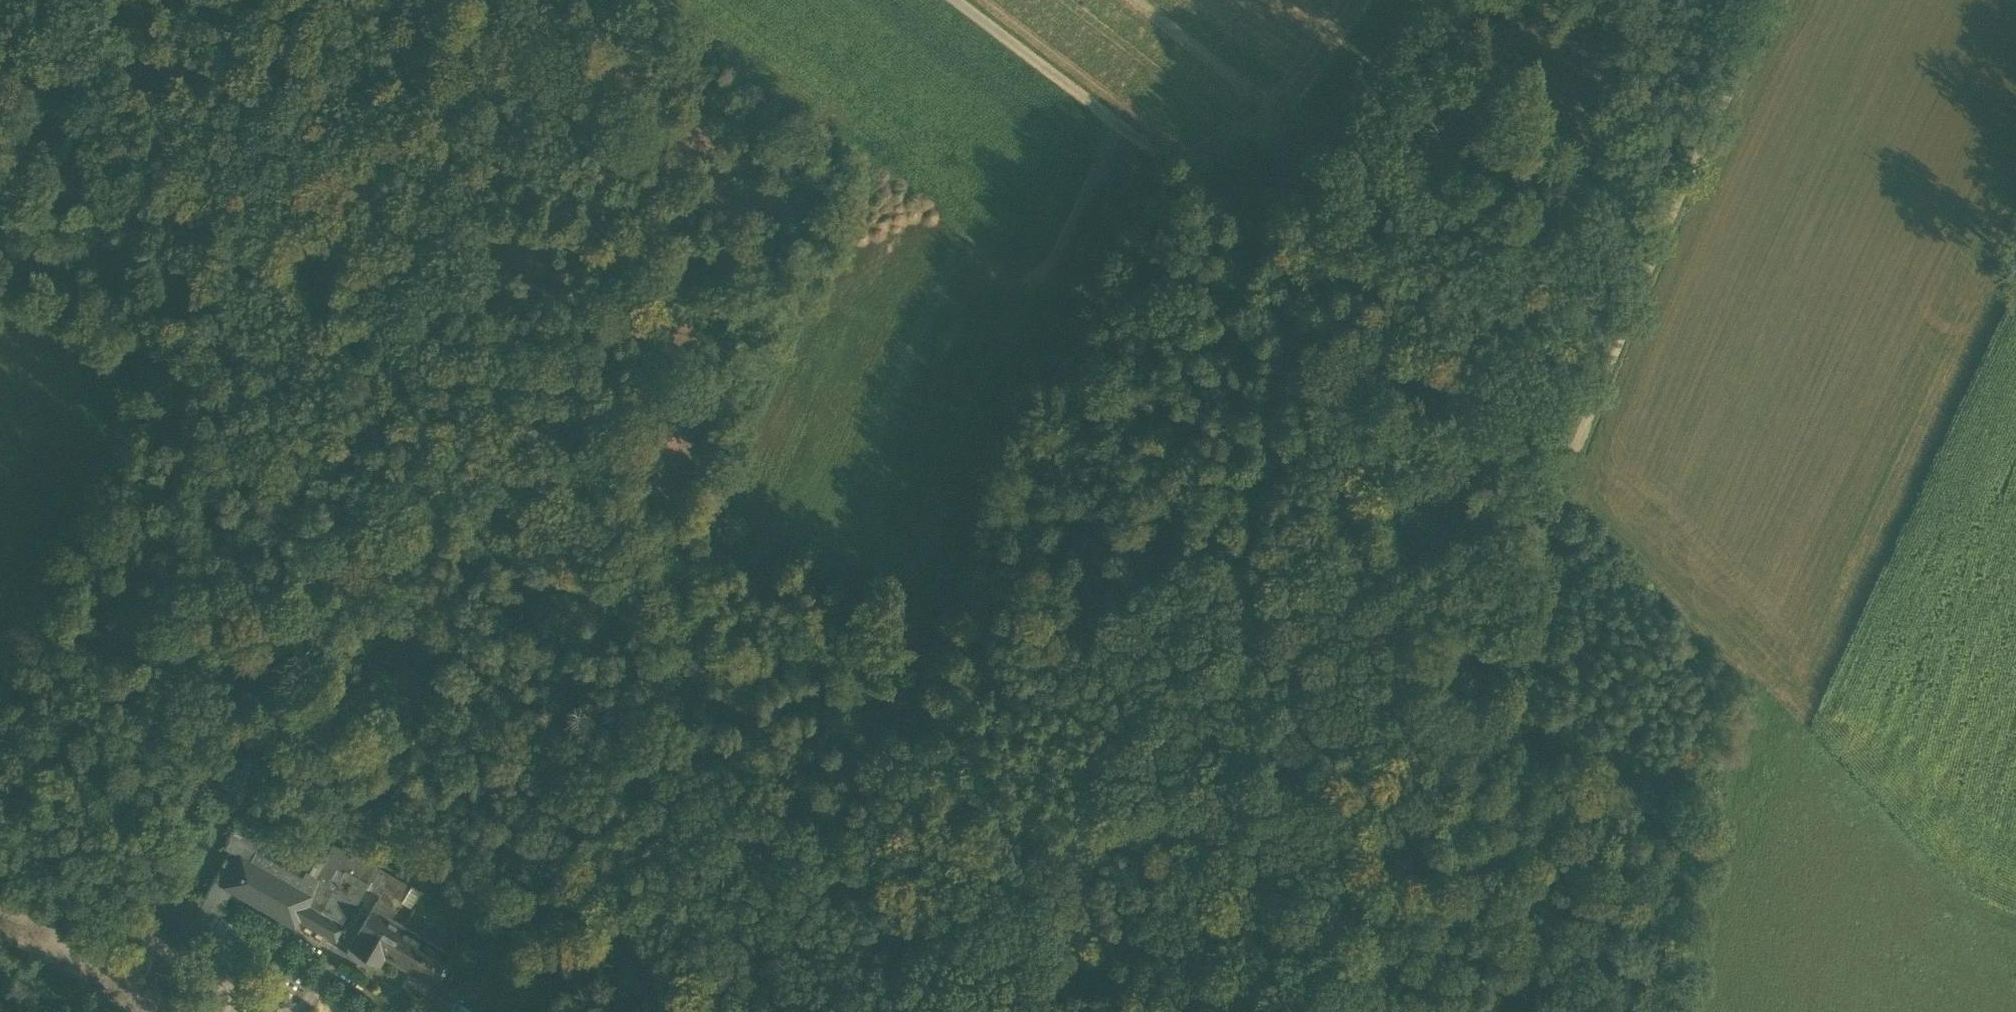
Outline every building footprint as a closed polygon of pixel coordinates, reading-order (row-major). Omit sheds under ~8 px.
[(371,834),(348,821),(342,830),(366,843),(371,834)] [(219,913),(231,891),(256,851),(261,841),(236,827),(226,847),(231,850),(181,941),(192,947),(212,909),(219,913)] [(292,871),(256,851),(231,891),(295,926),(299,919),(305,923),(336,940),(351,916),(349,915),(358,900),(327,883),(332,874),(336,867),(358,879),(359,877),(367,862),(332,844),(324,863),(303,851),(292,871)] [(383,890),(403,901),(411,887),(411,886),(374,866),(367,862),(359,877),(364,879),(361,884),(366,887),(370,890),(371,889),(381,895),(383,890)] [(327,883),(358,900),(366,887),(361,884),(364,879),(359,877),(358,879),(336,867),(332,874),(327,883)] [(420,892),(411,887),(403,901),(402,902),(411,907),(420,892)] [(422,969),(436,977),(447,959),(450,954),(391,919),(395,912),(376,901),(349,948),(346,954),(375,972),(379,966),(380,966),(385,958),(417,977),(422,969)] [(336,940),(305,923),(295,942),(330,962),(341,943),(336,940)] [(434,980),(446,987),(458,966),(447,959),(436,977),(434,980)] [(431,986),(434,980),(436,977),(422,969),(417,977),(431,986)]
